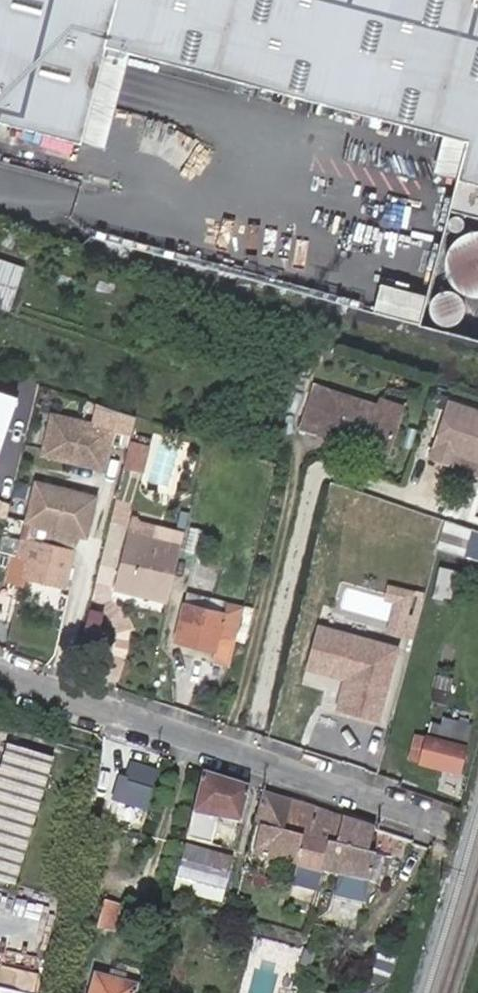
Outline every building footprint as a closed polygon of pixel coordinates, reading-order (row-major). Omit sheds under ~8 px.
[(83,143),(108,47),(467,140),(427,295),(382,283),(375,312),(477,339),(477,0),(0,0),(0,122),(83,143)] [(0,261),(0,306),(11,310),(24,269),(0,261)] [(30,384),(20,382),(17,397),(26,400),(30,384)] [(17,397),(0,391),(0,445),(17,397)] [(318,433),(355,446),(357,441),(388,450),(400,413),(379,406),(331,392),(318,433)] [(382,399),(379,406),(400,413),(402,406),(382,399)] [(430,458),(450,465),(454,454),(477,462),(477,412),(449,402),(430,458)] [(103,471),(112,432),(53,418),(44,456),(103,471)] [(150,445),(130,440),(124,468),(144,473),(150,445)] [(87,536),(97,498),(38,483),(28,522),(87,536)] [(214,518),(195,513),(176,586),(196,591),(214,518)] [(77,536),(24,522),(16,556),(27,559),(24,575),(64,586),(77,536)] [(168,602),(178,562),(155,556),(159,541),(129,534),(126,551),(133,553),(125,588),(117,586),(116,590),(168,602)] [(178,562),(182,546),(159,541),(155,556),(178,562)] [(126,551),(117,586),(125,588),(133,553),(126,551)] [(235,638),(243,604),(227,601),(225,607),(218,604),(217,610),(185,603),(176,642),(217,651),(221,635),(235,638)] [(389,640),(316,621),(305,661),(344,671),(335,704),(374,714),(383,681),(379,681),(389,640)] [(401,638),(404,627),(380,621),(377,632),(401,638)] [(437,681),(429,708),(443,712),(450,685),(437,681)] [(421,697),(413,695),(411,703),(419,705),(421,697)] [(428,742),(440,745),(443,736),(431,733),(428,742)] [(456,776),(463,752),(440,745),(428,742),(426,741),(425,744),(414,741),(409,760),(420,763),(419,765),(456,776)] [(14,887),(54,761),(9,746),(0,773),(0,883),(14,887)] [(158,762),(148,759),(144,772),(132,769),(129,777),(127,782),(150,789),(158,762)] [(127,782),(129,777),(117,774),(107,810),(141,819),(150,789),(127,782)] [(248,789),(203,775),(186,841),(212,846),(219,819),(239,824),(248,789)] [(289,803),(262,794),(255,828),(264,831),(256,858),(269,862),(289,803)] [(269,862),(310,876),(319,848),(303,842),(314,810),(289,803),(269,862)] [(310,876),(354,889),(373,829),(314,810),(303,842),(319,848),(310,876)] [(389,900),(409,840),(373,829),(354,889),(375,896),(389,900)] [(231,858),(185,846),(173,892),(220,904),(231,858)] [(267,869),(246,862),(242,875),(305,893),(308,880),(267,869)] [(370,908),(372,908),(375,896),(354,889),(350,901),(370,908)] [(119,908),(104,904),(93,943),(109,947),(119,908)] [(294,954),(301,957),(308,938),(300,935),(294,954)] [(135,988),(92,975),(87,992),(134,992),(135,988)]
